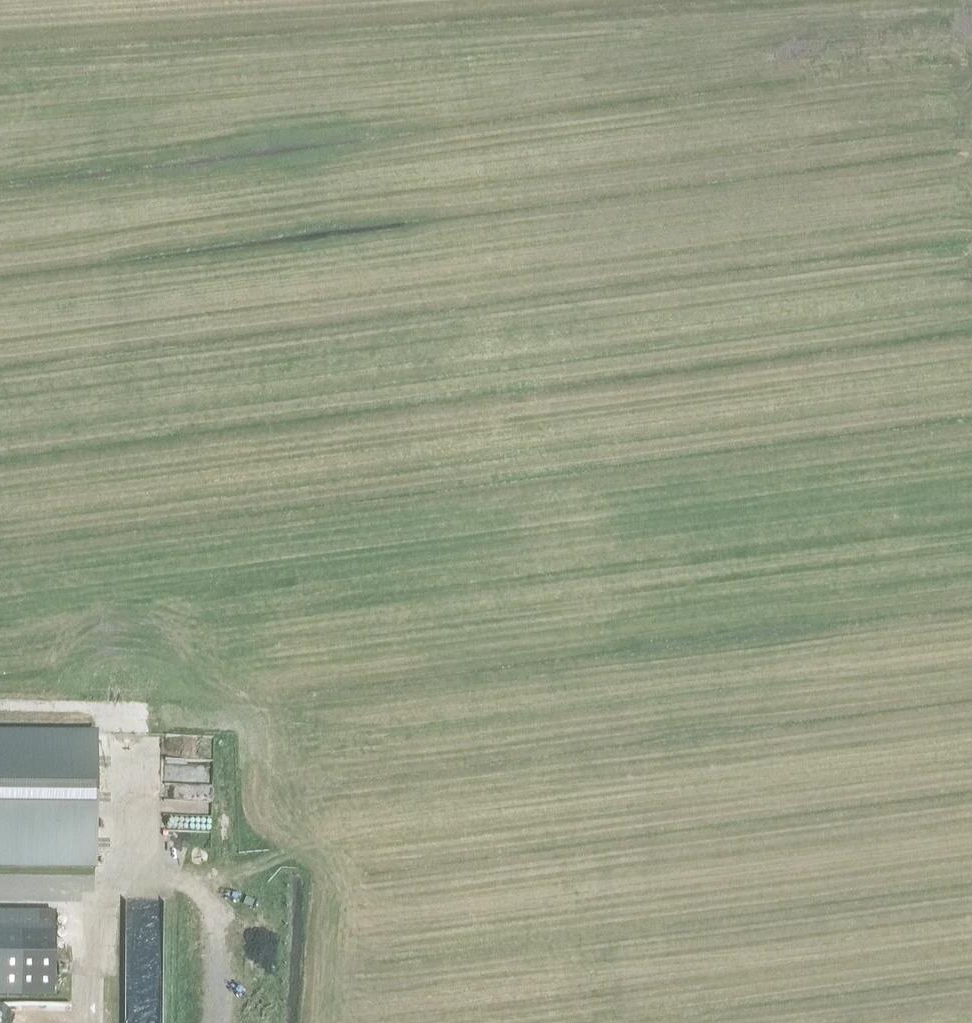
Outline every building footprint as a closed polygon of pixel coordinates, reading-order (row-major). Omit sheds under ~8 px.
[(0,735),(0,865),(94,866),(95,736),(0,735)] [(51,996),(52,914),(0,914),(0,996),(51,996)]
